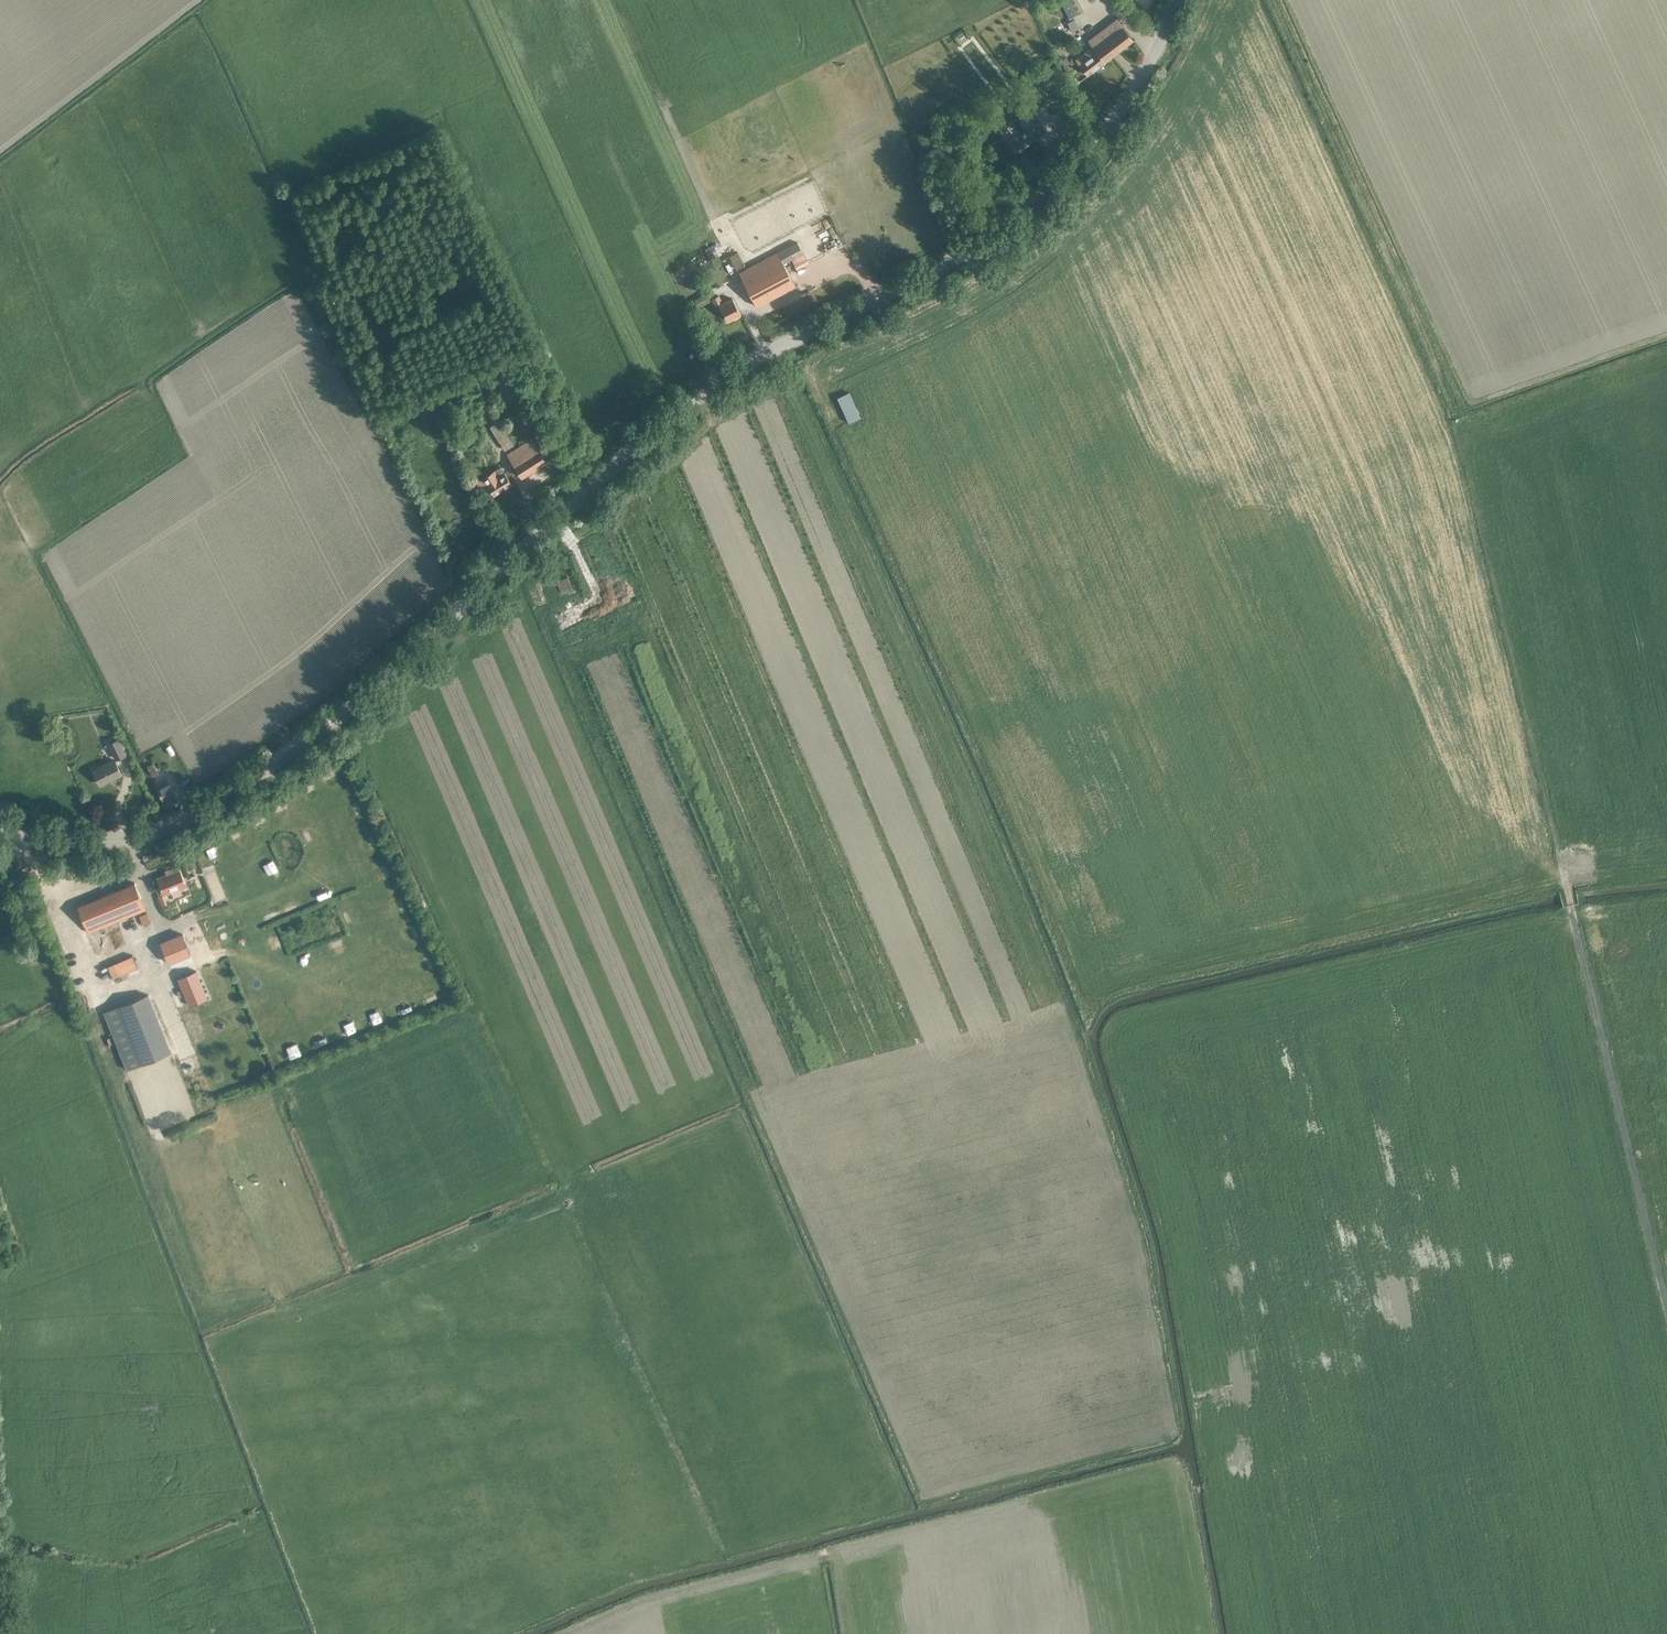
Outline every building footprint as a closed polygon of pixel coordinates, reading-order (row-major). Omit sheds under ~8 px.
[(1083,9),(1079,0),(1060,0),(1069,17),(1083,9)] [(1086,75),(1132,40),(1115,18),(1087,40),(1091,46),(1074,59),(1086,75)] [(1061,60),(1069,70),(1076,65),(1071,59),(1069,61),(1066,57),(1061,60)] [(1016,152),(1042,132),(1032,119),(1023,125),(1026,129),(1020,134),(1010,122),(1001,129),(1010,141),(1008,143),(1016,152)] [(928,151),(935,168),(947,163),(940,146),(928,151)] [(783,263),(803,252),(798,242),(739,272),(757,305),(795,286),(783,263)] [(737,252),(728,256),(736,270),(744,265),(737,252)] [(698,306),(710,300),(707,293),(695,299),(698,306)] [(728,321),(741,314),(732,298),(723,302),(719,295),(712,299),(717,307),(719,305),(728,321)] [(503,400),(519,394),(510,371),(495,377),(503,400)] [(836,398),(847,423),(859,417),(848,393),(836,398)] [(521,477),(554,456),(539,432),(514,448),(505,432),(506,432),(499,419),(489,426),(521,477)] [(493,495),(511,483),(504,472),(497,476),(493,470),(482,477),(493,495)] [(117,758),(125,754),(118,740),(110,744),(117,758)] [(100,784),(121,774),(114,759),(93,770),(100,784)] [(148,765),(154,776),(159,773),(154,762),(148,765)] [(163,798),(176,792),(168,775),(155,782),(163,798)] [(149,876),(156,893),(184,882),(181,874),(176,876),(172,867),(149,876)] [(210,889),(221,885),(215,871),(204,875),(210,889)] [(134,882),(77,906),(88,932),(145,909),(134,882)] [(147,913),(139,916),(143,925),(151,922),(147,913)] [(169,962),(190,954),(181,933),(160,942),(169,962)] [(133,954),(108,965),(115,978),(139,968),(133,954)] [(178,978),(189,1005),(207,998),(196,971),(178,978)] [(104,1012),(127,1069),(171,1052),(148,994),(104,1012)]
